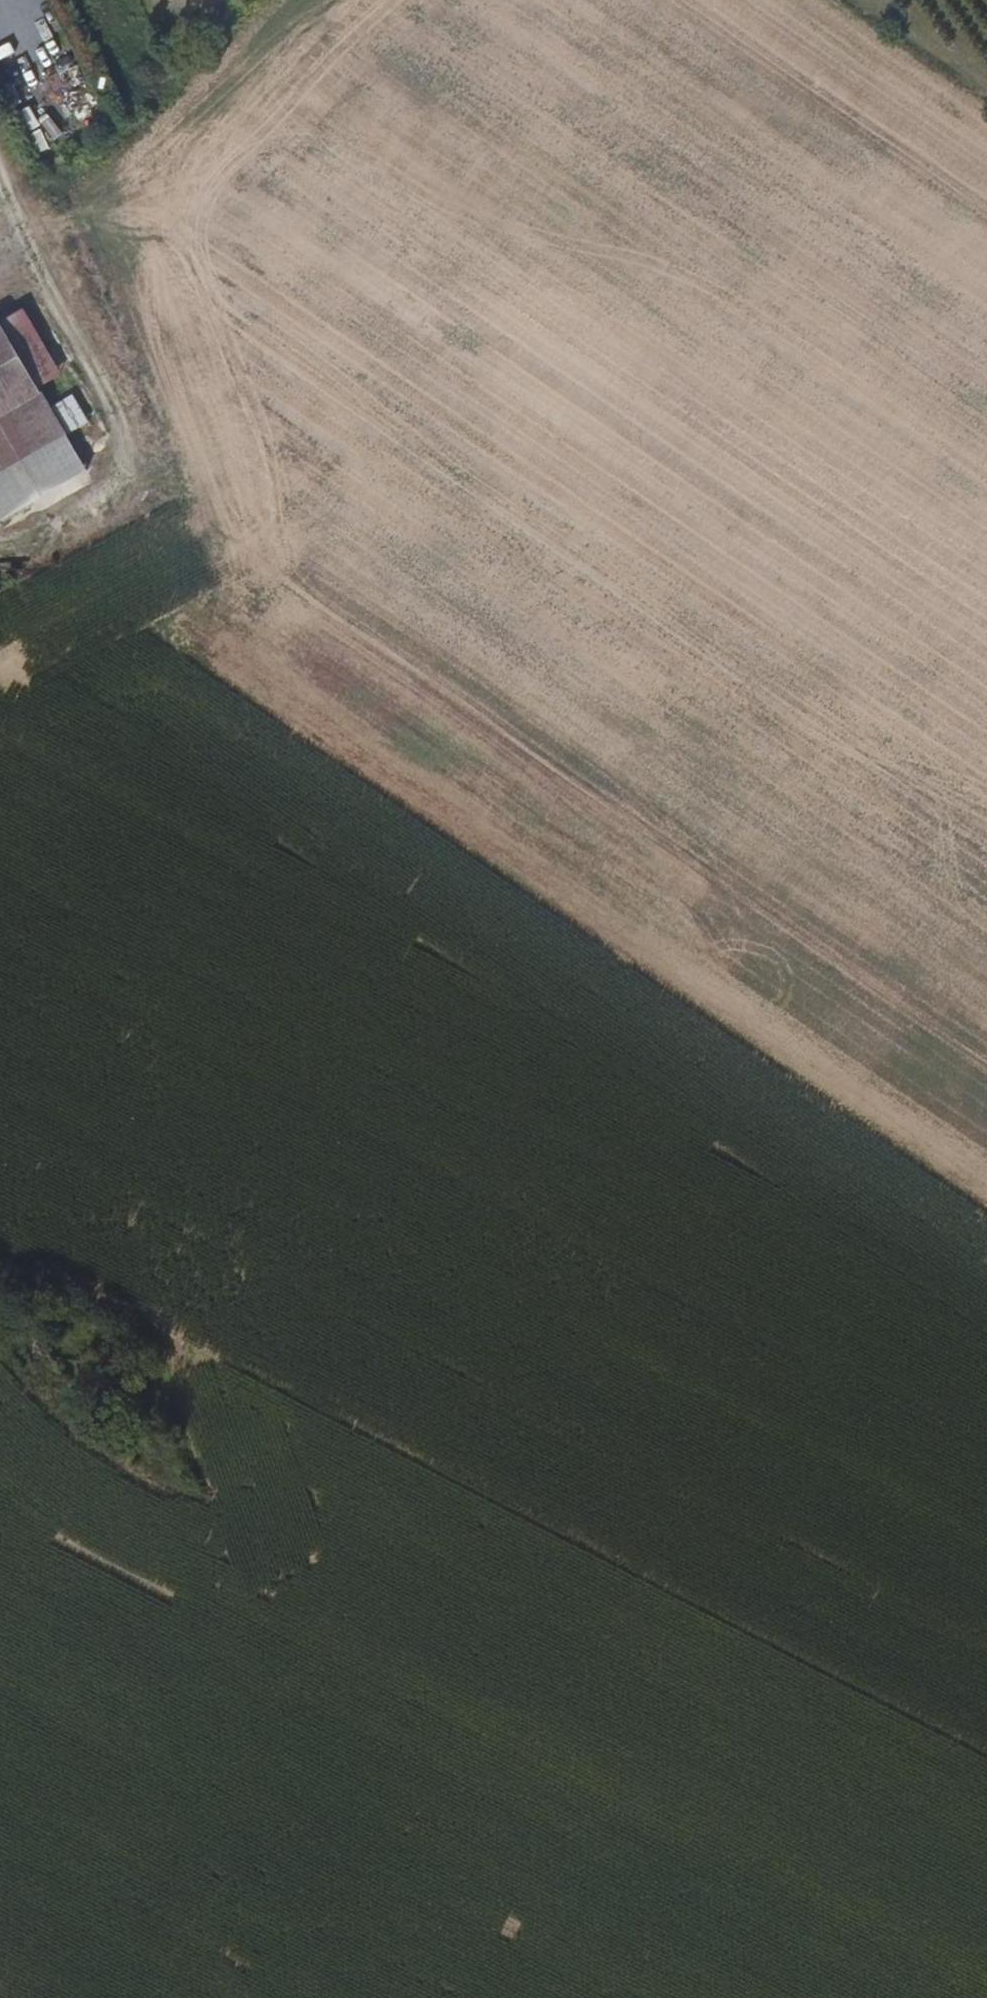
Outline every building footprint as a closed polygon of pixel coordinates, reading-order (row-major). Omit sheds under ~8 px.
[(91,472),(71,430),(89,421),(75,392),(53,403),(43,382),(62,372),(29,305),(0,319),(0,515),(91,472)]
